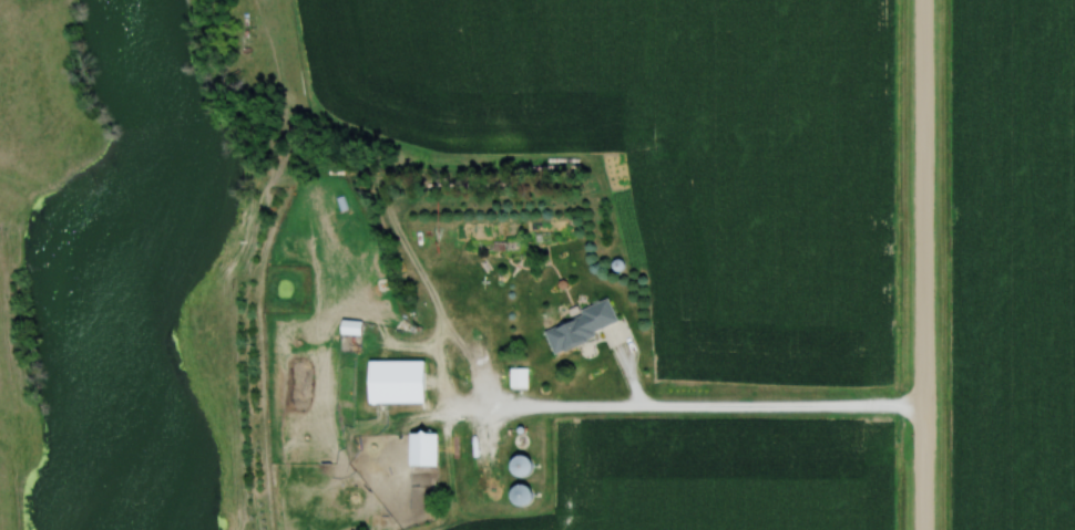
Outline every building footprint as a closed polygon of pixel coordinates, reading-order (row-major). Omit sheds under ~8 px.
[(552,350),(620,327),(611,302),(543,325),(552,350)] [(345,321),(365,322),(365,336),(345,335),(345,321)] [(372,362),(426,363),(426,405),(372,405),(372,362)] [(528,367),(510,367),(510,388),(528,388),(528,367)] [(412,468),(413,435),(440,436),(440,468),(412,468)] [(525,476),(533,462),(520,455),(512,470),(525,476)]
